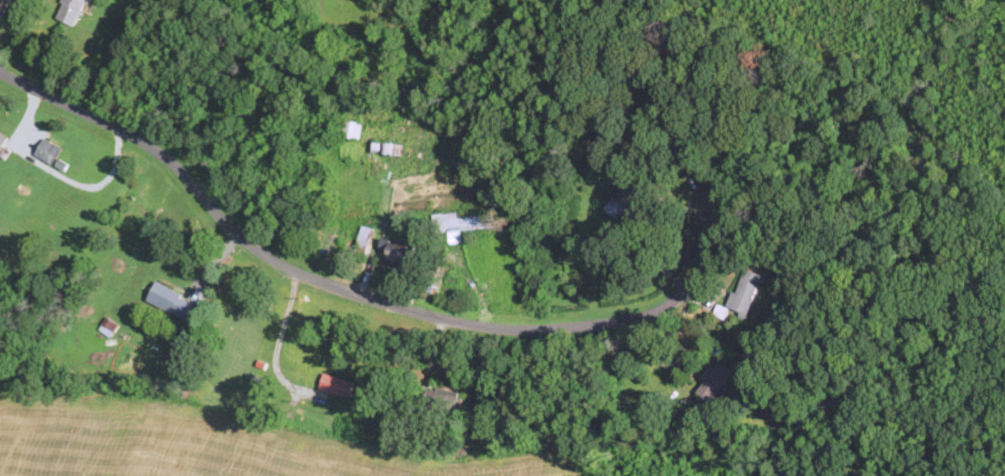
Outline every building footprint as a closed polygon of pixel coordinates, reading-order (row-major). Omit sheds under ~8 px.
[(55,19),(76,27),(87,0),(63,0),(55,19)] [(370,154),(402,156),(404,121),(391,120),(390,143),(371,142),(370,154)] [(361,123),(340,121),(338,137),(359,140),(361,123)] [(65,172),(74,154),(43,139),(34,156),(65,172)] [(618,221),(643,191),(629,179),(604,209),(618,221)] [(364,257),(374,229),(363,225),(352,253),(364,257)] [(415,246),(388,240),(384,261),(411,267),(415,246)] [(185,321),(195,303),(155,282),(146,300),(185,321)] [(110,338),(119,326),(107,318),(98,330),(110,338)] [(710,403),(733,371),(717,359),(694,391),(710,403)] [(354,382),(323,374),(319,391),(349,398),(354,382)]
